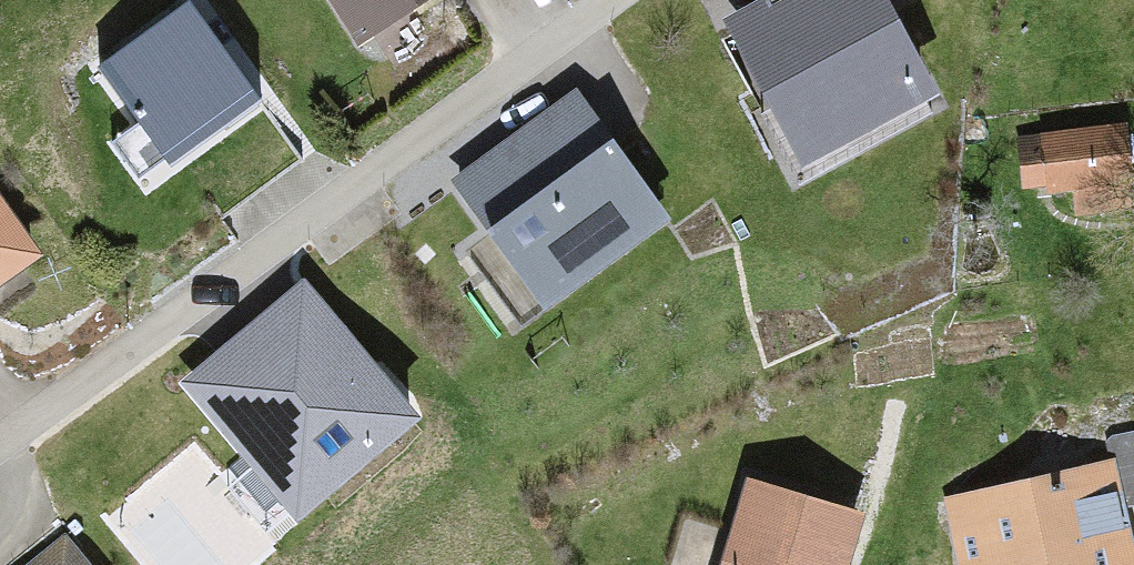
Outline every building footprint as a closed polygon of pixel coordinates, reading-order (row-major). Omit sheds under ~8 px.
[(419,0),(339,0),(363,36),(419,0)] [(740,35),(796,162),(944,98),(902,0),(821,0),(740,35)] [(190,9),(109,69),(175,159),(257,99),(190,9)] [(607,117),(472,204),(539,308),(674,221),(607,117)] [(1001,130),(1000,171),(1038,172),(1039,131),(1001,130)] [(28,256),(0,214),(0,275),(28,256)] [(415,417),(303,284),(185,383),(298,516),(415,417)] [(1098,435),(1116,510),(1133,505),(1133,426),(1098,435)] [(944,509),(958,564),(1123,564),(1098,470),(944,509)] [(860,521),(754,485),(726,564),(845,564),(860,521)] [(60,543),(32,564),(78,564),(60,543)]
